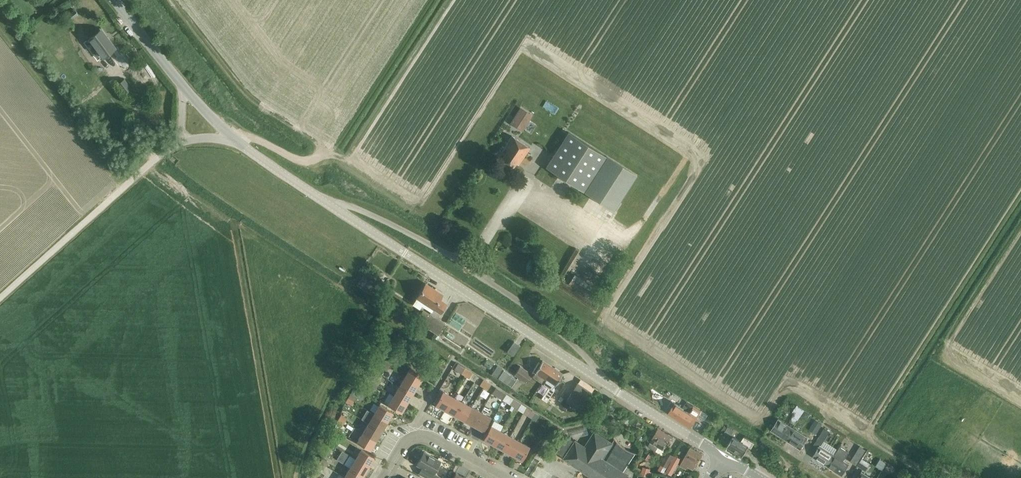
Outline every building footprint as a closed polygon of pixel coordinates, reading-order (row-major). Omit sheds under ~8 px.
[(72,20),(79,14),(75,9),(68,14),(72,20)] [(104,57),(109,53),(115,48),(101,29),(90,38),(104,57)] [(125,94),(132,89),(125,79),(118,84),(125,94)] [(523,131),(533,115),(521,107),(511,123),(523,131)] [(607,156),(569,132),(546,167),(584,191),(614,211),(637,174),(607,155),(607,156)] [(514,171),(530,147),(513,136),(502,153),(500,151),(495,158),(506,165),(514,171)] [(589,298),(596,288),(575,274),(568,284),(589,298)] [(441,312),(441,311),(447,303),(440,299),(443,294),(426,284),(417,297),(441,312)] [(468,301),(461,309),(471,317),(477,308),(468,301)] [(438,334),(445,324),(423,310),(417,320),(438,334)] [(514,355),(520,345),(514,341),(508,351),(514,355)] [(552,366),(543,360),(541,363),(539,362),(533,370),(531,373),(520,366),(514,375),(525,382),(530,375),(533,377),(534,376),(542,381),(552,366)] [(464,375),(468,369),(458,363),(454,369),(464,375)] [(497,377),(503,369),(498,365),(492,374),(497,377)] [(548,401),(555,390),(553,389),(557,382),(563,373),(552,366),(542,381),(550,386),(543,398),(548,401)] [(419,384),(424,375),(411,367),(405,376),(419,384)] [(469,378),(473,372),(468,369),(464,375),(469,378)] [(511,387),(517,379),(504,370),(498,378),(511,387)] [(413,394),(419,384),(405,376),(399,386),(413,394)] [(487,390),(491,384),(484,379),(480,385),(487,390)] [(580,410),(592,392),(578,383),(566,401),(580,410)] [(407,403),(413,394),(399,386),(394,395),(407,403)] [(445,410),(453,396),(443,391),(436,405),(445,410)] [(391,399),(388,404),(393,407),(402,413),(407,403),(394,395),(391,399)] [(455,415),(462,401),(453,396),(445,410),(455,415)] [(464,420),(472,407),(462,401),(455,415),(464,420)] [(523,412),(527,407),(517,401),(514,407),(517,409),(518,409),(523,412)] [(700,410),(686,401),(682,408),(674,403),(668,413),(690,427),(700,410)] [(387,422),(393,412),(380,404),(374,414),(387,422)] [(474,426),(481,412),(472,407),(464,420),(474,426)] [(532,419),(536,412),(527,407),(523,412),(523,413),(532,419)] [(367,409),(362,419),(368,423),(382,431),(387,422),(374,414),(367,409)] [(484,431),(491,417),(481,412),(474,426),(484,431)] [(785,439),(793,427),(778,418),(770,430),(785,439)] [(814,419),(809,429),(815,433),(821,423),(814,419)] [(376,440),(382,431),(368,423),(363,432),(376,440)] [(488,430),(484,439),(493,444),(501,431),(491,425),(488,430)] [(437,432),(449,436),(451,429),(439,426),(437,432)] [(800,448),(807,437),(793,427),(785,439),(800,448)] [(816,440),(820,443),(821,443),(829,431),(823,427),(816,440)] [(662,449),(670,435),(658,428),(650,441),(648,446),(655,450),(658,446),(662,449)] [(503,450),(510,436),(501,431),(493,444),(503,450)] [(612,443),(594,431),(584,446),(575,440),(575,441),(570,437),(567,436),(556,452),(559,454),(564,457),(590,475),(588,477),(628,477),(630,475),(623,470),(635,452),(639,453),(638,453),(635,452),(632,451),(629,450),(626,448),(624,447),(621,445),(619,443),(617,440),(615,439),(614,436),(613,436),(615,438),(612,443)] [(335,446),(340,436),(335,432),(329,442),(335,446)] [(370,450),(376,440),(363,432),(357,442),(370,450)] [(512,455),(520,441),(510,436),(503,450),(512,455)] [(742,455),(743,455),(748,446),(732,436),(726,446),(742,455)] [(387,447),(394,451),(397,444),(390,441),(387,447)] [(522,460),(530,446),(520,441),(512,455),(522,460)] [(827,465),(834,454),(819,445),(812,456),(827,465)] [(693,469),(702,454),(690,446),(685,455),(682,460),(689,464),(687,466),(693,469)] [(843,460),(848,452),(839,446),(834,454),(827,465),(841,475),(847,466),(849,463),(843,460)] [(369,466),(375,457),(361,449),(356,458),(369,466)] [(667,451),(660,463),(667,467),(673,455),(667,451)] [(440,477),(436,475),(434,474),(441,461),(424,452),(417,465),(424,469),(420,474),(428,477),(440,477)] [(855,453),(850,461),(855,464),(860,457),(855,453)] [(356,459),(350,455),(345,464),(350,467),(350,468),(363,476),(369,466),(356,458),(356,459)] [(671,475),(680,458),(674,455),(665,471),(671,475)] [(865,470),(869,463),(861,458),(856,464),(865,470)] [(647,476),(650,468),(643,466),(640,474),(647,476)] [(363,476),(350,468),(344,477),(346,477),(362,477),(363,476)]
